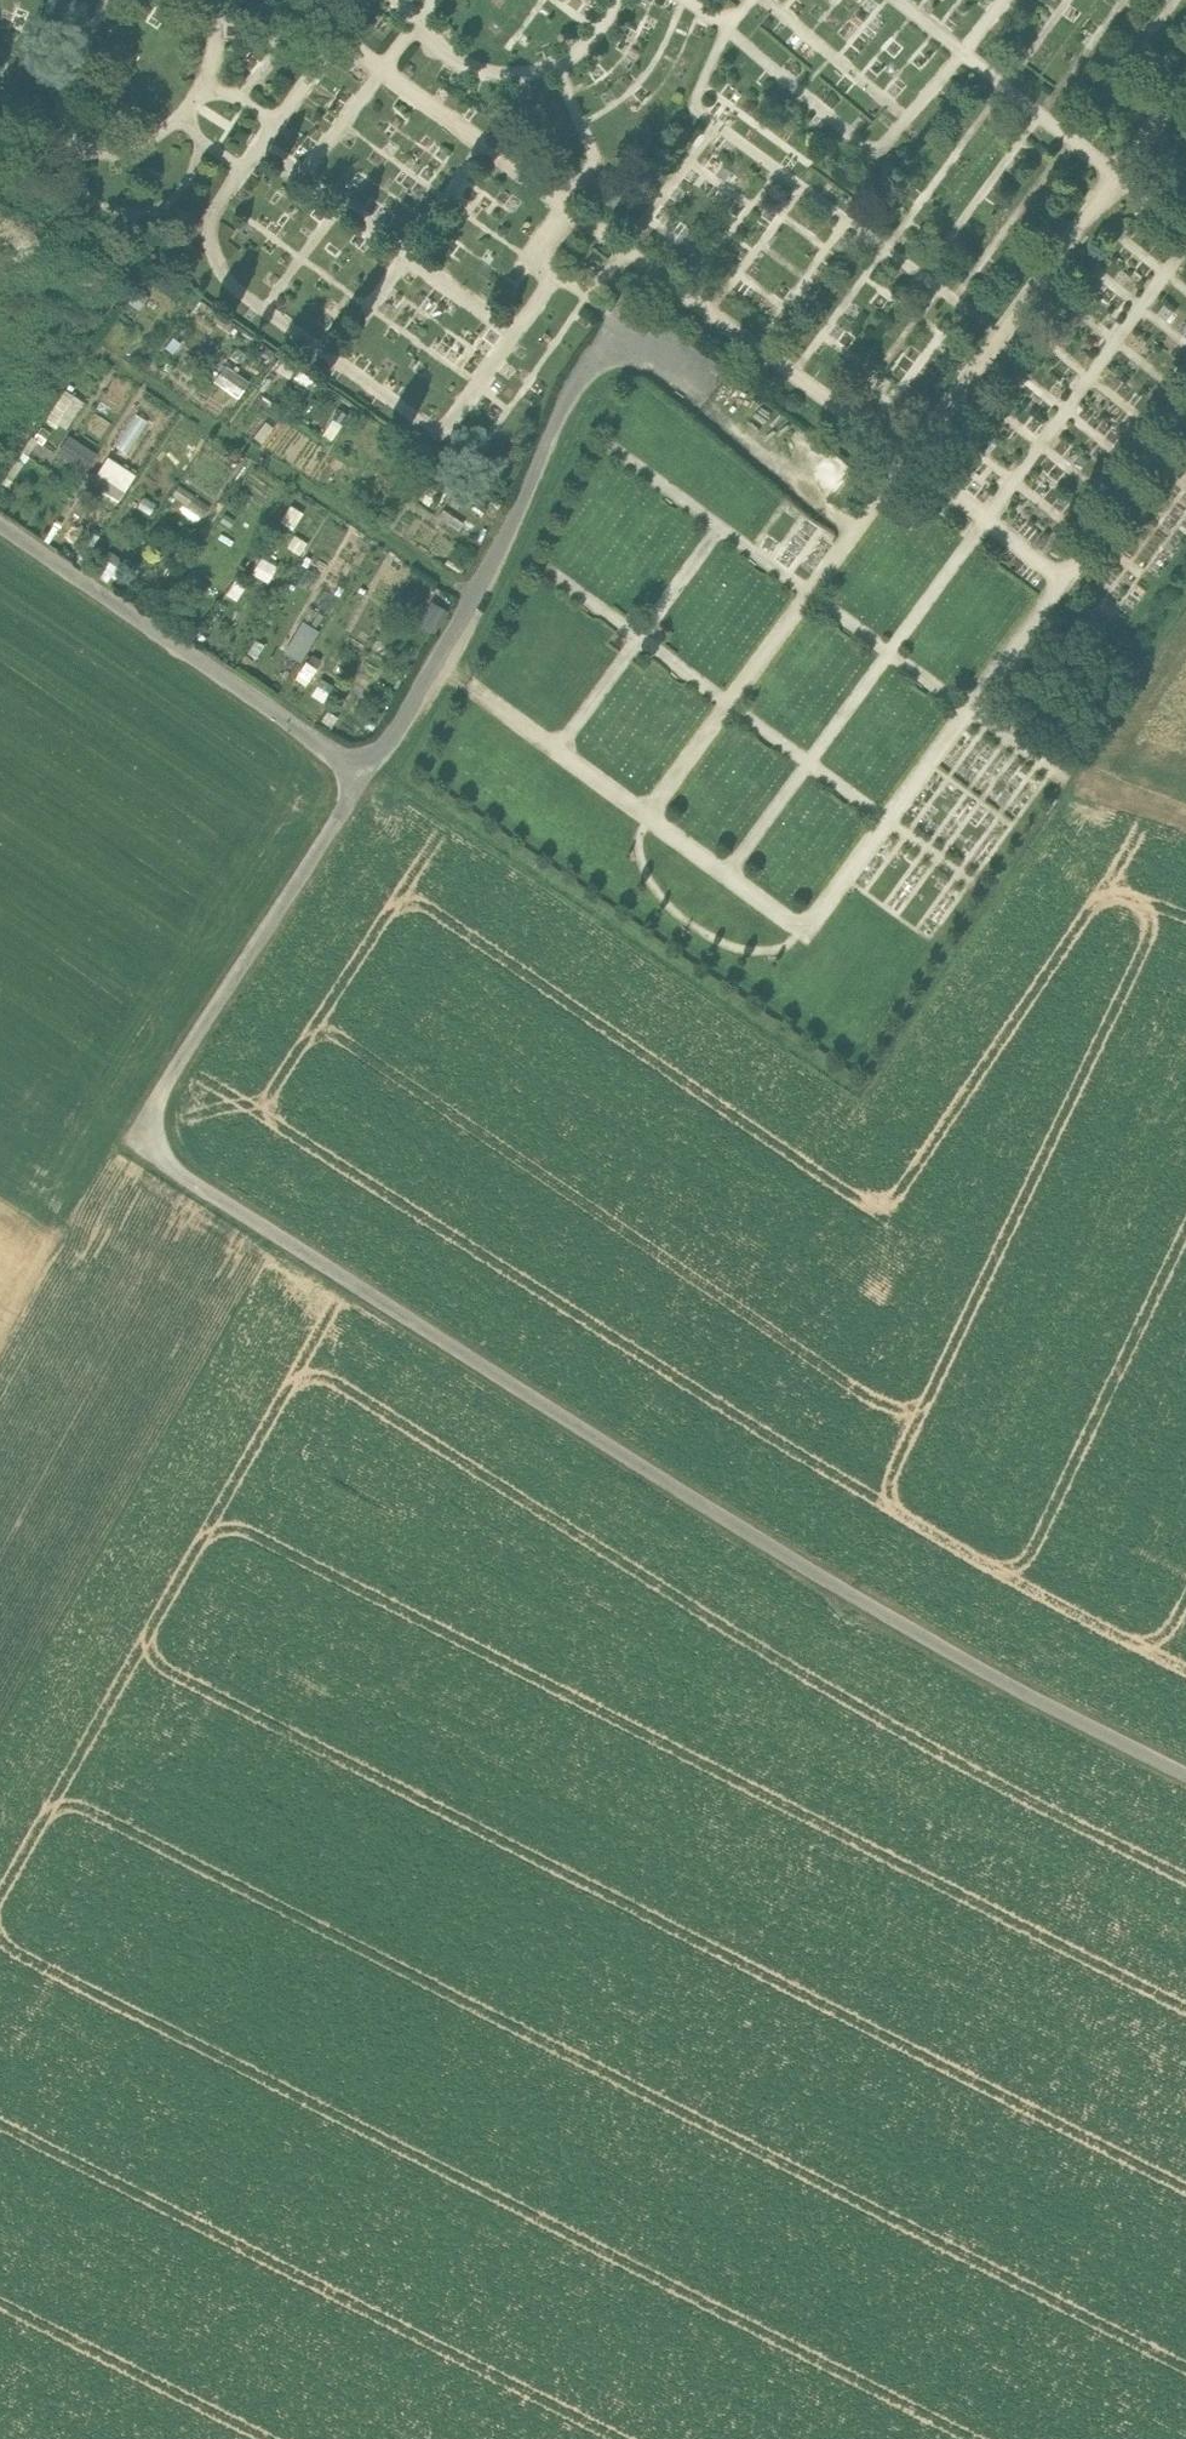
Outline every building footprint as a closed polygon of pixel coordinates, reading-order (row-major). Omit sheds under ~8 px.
[(217,382),(243,392),(249,376),(223,367),(217,382)] [(62,390),(52,419),(71,425),(81,397),(62,390)] [(119,440),(129,445),(140,427),(130,421),(119,440)] [(60,455),(89,468),(97,449),(69,436),(60,455)] [(127,489),(137,473),(109,456),(99,472),(127,489)] [(438,630),(446,607),(432,602),(424,625),(438,630)] [(286,650),(303,659),(320,628),(303,618),(286,650)]
